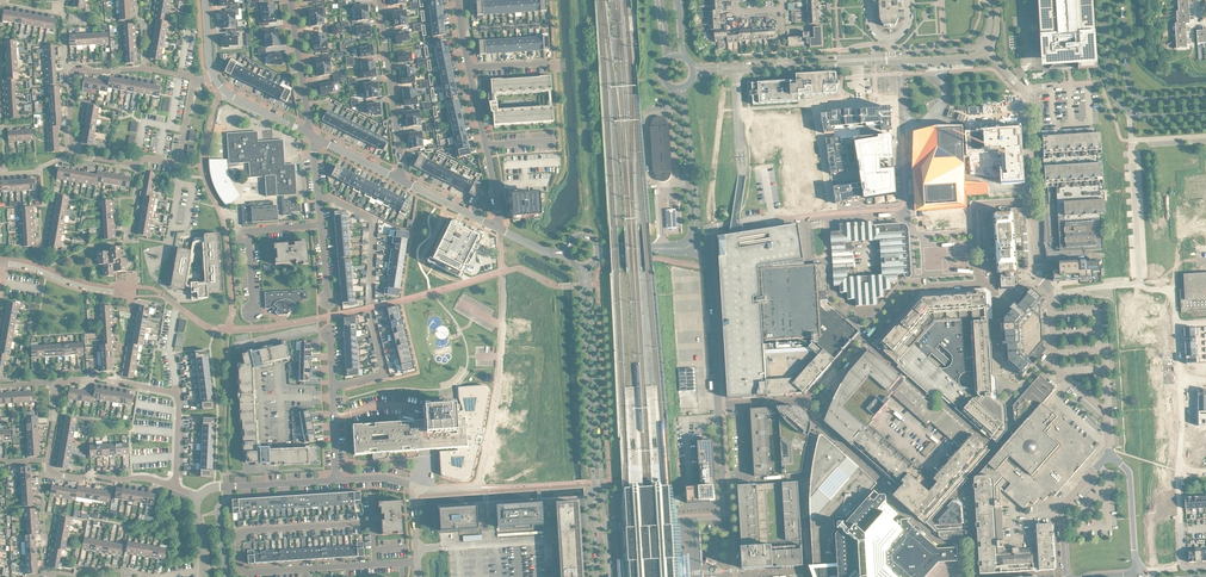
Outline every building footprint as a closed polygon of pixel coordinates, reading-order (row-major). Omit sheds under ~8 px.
[(239,8),(239,1),(235,1),(235,0),(221,0),(222,5),(231,5),(231,8),(239,8)] [(882,18),(882,19),(882,20),(883,21),(886,26),(887,25),(889,24),(890,26),(893,26),(894,24),(895,25),(898,20),(898,19),(898,18),(899,17),(899,16),(899,5),(902,5),(902,2),(903,2),(903,0),(880,0),(881,17),(882,17),(882,18)] [(1042,50),(1049,49),(1049,60),(1045,60),(1045,61),(1049,61),(1050,68),(1079,67),(1079,69),(1098,67),(1093,0),(1039,0),(1042,50)] [(483,2),(483,1),(477,1),(477,3),(474,3),(475,9),(478,9),(478,18),(484,17),(484,14),(483,2)] [(120,6),(121,13),(131,12),(131,7),(135,7),(135,4),(131,4),(131,5),(120,6)] [(262,14),(263,14),(276,12),(276,11),(277,11),(276,8),(275,8),(275,4),(261,6),(262,14)] [(353,14),(356,13),(369,12),(368,4),(357,6),(352,6),(353,14)] [(310,18),(311,18),(323,16),(324,16),(327,16),(326,5),(318,6),(318,9),(310,11),(310,18)] [(10,21),(16,22),(18,11),(17,11),(13,11),(14,7),(11,6),(10,10),(12,10),(10,21)] [(156,8),(155,12),(166,14),(167,8),(156,6),(155,6),(155,8),(156,8)] [(430,7),(430,15),(443,13),(442,6),(430,7)] [(16,22),(22,23),(24,13),(23,12),(20,12),(20,8),(17,7),(17,11),(18,11),(16,22)] [(22,23),(29,24),(31,14),(29,13),(26,13),(27,9),(24,8),(23,12),(24,13),(22,23)] [(223,20),(236,19),(236,15),(240,14),(239,8),(231,8),(231,12),(222,12),(223,20)] [(3,20),(10,21),(12,10),(10,10),(5,9),(3,20)] [(29,24),(35,25),(37,15),(36,15),(32,14),(33,10),(30,10),(29,13),(31,14),(29,24)] [(393,11),(394,19),(408,17),(407,10),(393,11)] [(35,25),(41,27),(43,16),(42,16),(39,15),(39,11),(36,11),(36,15),(37,15),(35,25)] [(41,27),(48,28),(50,17),(48,17),(45,16),(46,12),(43,12),(42,16),(43,16),(41,27)] [(154,19),(158,20),(158,19),(165,21),(165,20),(166,14),(155,12),(154,12),(153,14),(155,14),(154,19)] [(277,12),(276,12),(263,14),(263,18),(260,19),(261,25),(270,24),(269,21),(278,20),(277,12)] [(356,13),(356,14),(357,21),(359,20),(370,19),(370,18),(370,13),(369,13),(369,12),(356,13)] [(50,17),(48,28),(54,29),(56,18),(51,17),(52,13),(49,13),(48,17),(50,17)] [(431,22),(433,22),(433,21),(444,20),(443,13),(430,15),(431,22)] [(323,16),(311,18),(311,19),(311,22),(312,22),(312,26),(325,24),(324,16),(323,16)] [(408,17),(394,19),(395,19),(395,20),(394,20),(395,25),(396,25),(396,26),(408,25),(407,17),(408,17)] [(223,20),(223,21),(223,28),(232,27),(233,31),(242,30),(241,27),(239,27),(239,18),(236,19),(223,20)] [(158,20),(157,26),(167,28),(169,21),(165,20),(165,21),(158,19),(158,20)] [(433,22),(434,28),(434,29),(445,27),(444,20),(433,21),(433,22)] [(359,35),(366,34),(366,36),(372,36),(371,25),(360,27),(357,27),(359,35)] [(152,33),(155,33),(156,32),(166,34),(167,28),(157,26),(156,30),(152,30),(152,33)] [(811,44),(811,47),(825,46),(823,26),(814,27),(815,37),(811,38),(811,32),(804,32),(804,36),(789,37),(790,46),(805,45),(805,43),(808,43),(808,44),(811,44)] [(267,39),(279,37),(280,37),(279,30),(270,31),(270,27),(263,28),(263,32),(265,32),(266,39),(267,39)] [(434,29),(434,28),(432,29),(433,36),(434,36),(435,38),(440,37),(440,35),(446,35),(445,27),(434,29)] [(396,33),(397,43),(403,43),(403,40),(410,39),(409,31),(396,33)] [(150,39),(154,40),(155,38),(165,40),(166,34),(156,32),(155,33),(155,37),(151,36),(150,39)] [(239,44),(239,36),(240,36),(240,32),(233,32),(233,36),(224,36),(224,43),(225,43),(225,46),(230,46),(230,44),(239,44)] [(314,42),(327,41),(326,33),(313,34),(314,38),(313,38),(314,42)] [(279,37),(267,39),(268,47),(280,45),(280,42),(280,41),(280,38),(279,38),(279,37)] [(149,45),(153,46),(153,45),(164,47),(165,40),(155,38),(154,40),(154,43),(150,42),(149,45)] [(435,40),(437,49),(448,47),(447,40),(441,41),(440,39),(435,40)] [(327,41),(314,42),(315,50),(323,49),(324,52),(331,51),(331,47),(329,48),(327,40),(327,41)] [(375,54),(373,44),(367,45),(368,47),(357,48),(358,57),(364,56),(375,54)] [(148,52),(152,52),(152,51),(163,53),(164,47),(153,45),(153,46),(153,49),(149,49),(148,52)] [(435,49),(437,56),(449,54),(448,47),(437,49),(435,49)] [(152,51),(152,52),(151,58),(162,59),(163,53),(152,51)] [(398,51),(400,62),(413,60),(412,52),(404,53),(404,51),(398,51)] [(283,57),(282,53),(270,55),(271,63),(278,62),(279,64),(284,63),(283,60),(284,60),(283,57)] [(318,68),(331,66),(330,58),(332,58),(332,54),(324,56),(325,59),(316,61),(318,68)] [(438,64),(440,63),(451,61),(449,54),(437,56),(438,64)] [(231,74),(238,61),(232,58),(225,71),(231,74)] [(238,61),(231,74),(232,74),(237,76),(242,67),(237,64),(238,61)] [(363,69),(363,70),(376,68),(376,67),(377,67),(376,62),(375,62),(375,61),(365,62),(362,62),(363,69)] [(440,63),(441,70),(452,68),(451,61),(440,63)] [(331,66),(318,68),(319,69),(318,69),(318,72),(319,72),(320,76),(332,74),(331,66)] [(247,69),(242,67),(237,76),(243,79),(247,69)] [(402,76),(415,74),(414,67),(401,68),(401,69),(400,70),(401,74),(402,74),(402,75),(402,76)] [(376,68),(363,70),(364,77),(367,77),(377,75),(376,68)] [(441,70),(442,77),(454,75),(452,68),(441,70)] [(248,82),(253,72),(247,69),(243,79),(248,82)] [(889,69),(853,71),(855,96),(891,94),(889,69)] [(258,75),(253,72),(248,82),(254,85),(259,74),(259,73),(258,75)] [(753,82),(754,104),(800,101),(800,95),(805,94),(807,94),(807,95),(839,93),(838,85),(840,85),(840,80),(838,80),(837,72),(799,74),(799,76),(798,76),(799,81),(793,81),(793,80),(790,80),(788,80),(753,82)] [(254,85),(259,87),(265,76),(259,74),(254,85)] [(415,74),(402,76),(403,83),(416,82),(415,74)] [(83,87),(92,88),(93,77),(89,77),(89,75),(85,75),(85,76),(83,87)] [(122,89),(128,90),(130,80),(129,80),(125,79),(126,75),(123,75),(122,78),(123,79),(122,89)] [(442,77),(444,84),(455,82),(454,75),(442,77)] [(92,88),(100,90),(102,79),(97,78),(97,77),(94,76),(93,77),(92,88)] [(109,87),(115,88),(117,78),(111,76),(110,80),(109,87)] [(128,90),(134,92),(136,81),(135,81),(131,80),(132,76),(129,76),(129,80),(130,80),(128,90)] [(265,76),(259,87),(265,90),(270,80),(264,78),(265,76)] [(497,102),(496,93),(497,93),(497,92),(502,92),(502,93),(507,93),(507,91),(512,91),(512,92),(516,92),(516,91),(522,90),(522,92),(526,91),(526,90),(532,90),(532,91),(536,91),(536,89),(541,89),(541,90),(546,90),(546,89),(551,88),(551,90),(552,90),(551,76),(541,76),(541,77),(503,79),(502,79),(492,79),(493,92),(488,92),(488,91),(492,112),(494,112),(495,125),(554,121),(553,108),(498,111),(498,109),(497,102)] [(134,92),(141,93),(142,82),(141,82),(138,81),(139,77),(136,77),(135,81),(136,81),(134,92)] [(108,91),(109,87),(110,80),(105,80),(106,78),(102,78),(102,79),(100,90),(108,91)] [(115,88),(122,89),(123,79),(122,78),(117,78),(115,88)] [(141,93),(147,94),(149,83),(148,83),(144,82),(145,78),(142,78),(141,82),(142,82),(141,93)] [(147,94),(153,95),(155,84),(154,84),(151,83),(151,80),(148,79),(148,83),(149,83),(147,94)] [(155,84),(153,95),(160,96),(162,85),(157,85),(158,81),(155,80),(154,84),(155,84)] [(265,90),(270,93),(275,83),(270,80),(265,90)] [(320,84),(321,88),(320,88),(321,91),(322,91),(322,94),(327,93),(327,92),(336,90),(335,82),(320,84)] [(365,83),(366,91),(379,89),(378,82),(368,83),(365,83)] [(442,84),(444,91),(456,89),(455,82),(444,84),(442,84)] [(275,83),(270,93),(276,96),(280,86),(275,83)] [(286,89),(280,86),(276,96),(281,98),(281,99),(286,88),(286,89)] [(286,88),(281,99),(287,102),(292,91),(286,88)] [(404,97),(418,96),(418,95),(417,95),(417,88),(404,90),(404,91),(403,91),(404,96),(405,96),(405,97),(404,97)] [(379,89),(366,91),(367,98),(380,96),(380,95),(380,90),(379,90),(379,89)] [(456,89),(444,91),(445,99),(458,96),(456,89)] [(418,96),(404,97),(405,105),(419,103),(418,96)] [(445,101),(447,108),(460,105),(458,98),(445,101)] [(369,113),(376,112),(376,114),(382,113),(381,102),(367,104),(369,113)] [(84,111),(88,112),(88,110),(99,112),(100,106),(90,104),(89,109),(85,108),(84,111)] [(447,108),(448,115),(462,112),(460,105),(447,108)] [(842,112),(822,114),(823,118),(824,124),(824,127),(835,127),(882,124),(893,123),(892,116),(892,110),(892,108),(892,107),(888,108),(881,108),(881,110),(862,111),(853,111),(853,110),(852,110),(847,110),(842,111),(842,112)] [(323,119),(329,122),(334,113),(328,109),(323,119)] [(83,117),(87,118),(87,117),(98,119),(99,112),(88,110),(88,112),(88,115),(84,114),(83,117)] [(406,111),(407,119),(421,117),(420,110),(406,111)] [(450,123),(452,122),(463,119),(462,112),(448,115),(450,123)] [(329,122),(335,125),(340,116),(334,113),(329,122)] [(335,125),(342,128),(346,119),(340,116),(335,125)] [(656,175),(656,176),(656,177),(657,177),(657,178),(658,178),(658,179),(659,179),(660,180),(661,180),(661,181),(662,181),(663,181),(664,181),(665,181),(666,181),(667,180),(668,180),(669,179),(670,179),(670,178),(671,177),(671,176),(672,176),(672,175),(672,174),(672,173),(669,123),(669,122),(668,121),(668,120),(668,119),(667,119),(667,118),(666,118),(665,117),(664,116),(663,116),(662,116),(660,116),(659,116),(657,116),(657,117),(656,117),(655,118),(654,119),(653,120),(653,121),(653,122),(652,122),(652,123),(652,124),(655,174),(656,175)] [(82,124),(86,124),(86,123),(97,125),(98,119),(87,117),(87,118),(87,121),(83,121),(82,124)] [(421,117),(407,119),(408,119),(408,120),(407,120),(408,125),(409,126),(421,125),(420,117),(421,117)] [(342,128),(348,131),(352,122),(346,119),(342,128)] [(452,122),(454,129),(465,126),(463,119),(452,122)] [(348,131),(354,134),(359,125),(352,122),(348,131)] [(81,130),(85,131),(85,129),(96,131),(97,125),(86,123),(86,124),(86,128),(82,127),(81,130)] [(48,126),(49,134),(60,133),(59,129),(61,129),(60,125),(59,125),(52,125),(48,126)] [(354,134),(360,137),(365,128),(359,125),(354,134)] [(454,129),(455,136),(466,133),(465,126),(454,129)] [(25,128),(26,129),(26,140),(35,139),(34,128),(30,129),(29,127),(25,128)] [(916,210),(917,210),(968,207),(967,194),(989,193),(988,183),(965,180),(965,165),(964,127),(938,127),(914,132),(913,168),(914,179),(916,210)] [(1061,248),(1100,247),(1099,213),(1102,213),(1099,127),(1043,129),(1044,188),(1047,188),(1059,188),(1061,248)] [(17,129),(13,130),(13,128),(9,129),(9,130),(10,141),(18,140),(17,129)] [(17,128),(17,129),(18,140),(26,140),(26,129),(21,129),(21,128),(17,128)] [(360,137),(366,140),(371,131),(365,128),(360,137)] [(80,136),(84,137),(84,136),(95,138),(96,131),(85,129),(85,131),(84,134),(80,133),(80,136)] [(1005,131),(968,133),(970,154),(970,150),(1004,148),(1004,150),(1006,150),(1007,172),(1008,172),(1008,175),(1004,175),(1004,182),(1023,180),(1020,130),(1005,131)] [(225,198),(226,200),(238,191),(236,188),(234,185),(232,182),(231,180),(230,177),(229,173),(228,169),(228,166),(240,165),(240,162),(250,162),(250,166),(250,167),(251,171),(251,172),(251,171),(256,171),(256,176),(261,176),(266,176),(267,196),(278,195),(282,195),(284,215),(293,214),(292,211),(301,211),(300,202),(292,203),(292,200),(286,200),(285,194),(287,194),(288,194),(292,194),(293,194),(297,194),(298,194),(298,193),(297,193),(297,184),(297,183),(297,179),(297,178),(296,178),(296,174),(296,173),(296,169),(296,168),(296,164),(296,163),(295,163),(286,164),(283,164),(283,160),(285,159),(285,154),(285,149),(284,139),(279,139),(274,140),(269,140),(264,140),(264,143),(259,143),(259,141),(259,136),(258,131),(248,131),(243,132),(238,132),(233,132),(228,133),(229,143),(229,148),(229,153),(230,158),(230,162),(230,163),(227,163),(227,160),(213,160),(213,162),(213,164),(213,166),(213,169),(214,172),(215,175),(215,179),(216,182),(217,184),(218,186),(220,189),(221,191),(222,194),(223,196),(225,198)] [(366,140),(372,143),(377,134),(371,131),(366,140)] [(409,133),(410,140),(423,139),(422,131),(409,133)] [(49,134),(49,142),(60,142),(60,137),(61,137),(61,133),(60,133),(49,134)] [(453,136),(455,143),(468,140),(466,133),(455,136),(453,136)] [(372,143),(378,146),(383,137),(377,134),(372,143)] [(863,137),(856,138),(863,184),(865,199),(897,193),(896,169),(894,169),(894,165),(894,160),(895,159),(893,135),(863,137)] [(84,136),(84,137),(83,142),(94,144),(95,138),(84,136)] [(383,137),(378,146),(384,150),(389,140),(383,137)] [(423,139),(410,140),(410,141),(411,142),(410,142),(410,147),(411,147),(411,148),(424,146),(423,139)] [(455,143),(456,150),(470,147),(468,140),(455,143)] [(60,142),(49,142),(50,151),(61,150),(60,146),(62,146),(61,142),(60,142)] [(470,147),(456,150),(458,157),(465,156),(470,158),(471,156),(471,154),(470,147)] [(421,169),(421,168),(426,158),(427,158),(420,154),(420,155),(418,155),(416,159),(418,159),(415,165),(421,169)] [(421,168),(427,171),(432,161),(426,158),(421,168)] [(427,171),(433,174),(438,164),(432,161),(427,171)] [(433,174),(440,177),(444,167),(438,164),(433,174)] [(332,175),(338,178),(343,168),(337,165),(332,175)] [(846,165),(831,168),(832,171),(832,173),(834,173),(835,173),(838,172),(839,172),(845,171),(847,171),(846,170),(846,166),(846,165)] [(58,178),(64,179),(66,168),(59,167),(58,178)] [(440,177),(446,180),(451,170),(444,167),(440,177)] [(64,179),(70,180),(72,169),(66,168),(64,179)] [(344,181),(349,171),(343,168),(338,178),(344,181)] [(70,180),(77,181),(79,171),(72,169),(70,180)] [(96,181),(97,181),(105,182),(107,172),(102,171),(102,169),(98,169),(98,170),(97,174),(98,174),(96,181)] [(105,182),(113,184),(115,173),(110,172),(111,171),(107,170),(107,172),(105,182)] [(143,178),(145,178),(155,180),(157,172),(146,170),(145,174),(144,174),(143,178)] [(446,180),(452,183),(457,173),(451,170),(446,180)] [(77,181),(83,182),(85,172),(79,171),(77,181)] [(355,173),(349,171),(344,181),(350,184),(355,173)] [(83,182),(89,183),(91,173),(85,172),(83,182)] [(113,184),(121,185),(123,174),(119,174),(119,172),(115,172),(115,173),(113,184)] [(96,185),(97,181),(96,181),(98,174),(97,174),(91,173),(89,183),(96,185)] [(123,174),(121,185),(130,187),(132,176),(127,175),(127,174),(123,173),(123,174)] [(360,176),(355,173),(350,184),(355,186),(360,176)] [(452,183),(458,186),(463,176),(457,173),(452,183)] [(15,176),(15,180),(16,179),(17,190),(23,190),(23,179),(22,179),(18,179),(18,175),(15,176)] [(21,175),(22,179),(23,179),(23,190),(30,189),(29,179),(28,179),(25,179),(24,175),(21,175)] [(28,175),(28,179),(29,179),(30,189),(36,189),(36,178),(31,179),(31,175),(28,175)] [(2,176),(2,180),(3,180),(4,191),(10,191),(10,180),(9,180),(5,180),(5,176),(2,176)] [(8,176),(9,180),(10,180),(10,191),(17,190),(16,179),(15,180),(12,180),(11,176),(8,176)] [(367,179),(360,176),(355,186),(354,189),(360,192),(361,190),(367,179)] [(458,186),(464,189),(469,179),(463,176),(458,186)] [(142,186),(143,187),(143,186),(154,188),(155,180),(145,178),(144,183),(143,182),(142,186)] [(367,179),(361,190),(367,192),(372,182),(367,179)] [(464,189),(470,192),(475,182),(469,179),(464,189)] [(371,198),(378,185),(372,182),(367,192),(366,195),(371,198)] [(470,192),(470,193),(478,197),(478,191),(481,185),(475,182),(470,192)] [(834,187),(837,203),(844,202),(846,202),(852,201),(855,200),(865,199),(863,188),(863,184),(844,187),(844,186),(841,187),(841,186),(834,187)] [(384,188),(378,185),(371,198),(378,201),(379,198),(384,188)] [(142,195),(146,196),(146,195),(152,197),(152,196),(154,188),(143,186),(143,187),(142,191),(141,191),(140,195),(142,195)] [(384,188),(379,198),(384,201),(389,191),(384,188)] [(389,206),(390,204),(395,194),(389,191),(384,201),(383,203),(389,206)] [(54,201),(58,201),(58,200),(68,202),(70,196),(59,194),(58,199),(54,198),(54,201)] [(395,194),(390,204),(396,207),(401,196),(395,194)] [(540,194),(511,196),(513,218),(541,216),(540,194)] [(143,202),(144,202),(145,202),(155,204),(156,197),(152,196),(152,197),(146,195),(146,196),(145,199),(144,199),(143,202)] [(396,207),(401,209),(406,199),(401,196),(396,207)] [(406,199),(401,209),(400,212),(406,215),(408,212),(413,202),(406,199)] [(53,207),(56,208),(57,207),(67,209),(68,202),(58,200),(58,201),(57,205),(53,204),(53,207)] [(274,205),(274,200),(251,202),(251,204),(243,205),(243,211),(244,211),(245,216),(243,217),(244,224),(255,224),(255,221),(279,220),(278,205),(274,205)] [(142,208),(143,208),(154,210),(155,204),(145,202),(144,202),(144,206),(143,205),(142,208)] [(983,211),(985,237),(986,252),(989,252),(989,253),(993,253),(994,254),(995,254),(996,254),(996,253),(1000,252),(1000,253),(1000,254),(1000,259),(1001,259),(1001,260),(1000,261),(1001,261),(1001,269),(1001,270),(1001,272),(1001,274),(1001,275),(999,275),(999,290),(1006,289),(1005,288),(1008,288),(1010,286),(1009,285),(1018,284),(1018,277),(1017,269),(1021,268),(1020,264),(1020,261),(1021,261),(1021,254),(1023,254),(1023,252),(1025,252),(1024,233),(1022,233),(1022,225),(1026,225),(1025,205),(1017,205),(1017,207),(1009,207),(1009,214),(1006,214),(1007,217),(1000,218),(1000,209),(986,210),(986,211),(983,211)] [(51,213),(55,214),(56,213),(66,215),(67,209),(57,207),(56,208),(56,211),(52,211),(51,213)] [(141,214),(142,215),(142,214),(153,216),(154,210),(143,208),(143,212),(141,212),(141,214)] [(668,208),(669,228),(678,227),(677,208),(668,208)] [(50,220),(54,221),(54,219),(65,221),(66,215),(56,213),(55,214),(55,218),(51,217),(50,220)] [(140,221),(141,221),(152,223),(153,216),(142,214),(142,215),(142,218),(140,218),(140,221)] [(430,258),(429,260),(436,263),(463,277),(485,234),(451,217),(430,258)] [(49,226),(53,227),(53,226),(64,228),(65,221),(54,219),(54,221),(54,224),(50,223),(49,226)] [(139,227),(140,227),(151,229),(152,223),(141,221),(140,225),(139,224),(139,227)] [(867,228),(866,222),(840,223),(841,231),(832,231),(832,239),(832,242),(832,246),(832,249),(833,249),(833,250),(833,256),(833,257),(834,257),(834,263),(834,264),(834,270),(834,271),(835,278),(834,278),(835,278),(835,285),(836,285),(836,287),(841,291),(841,292),(842,292),(845,292),(845,295),(848,298),(849,298),(849,299),(856,305),(856,306),(857,306),(857,305),(863,305),(864,305),(870,304),(870,305),(871,305),(871,304),(878,304),(884,297),(885,297),(885,296),(891,289),(895,285),(898,282),(898,281),(905,274),(905,276),(907,277),(909,278),(912,277),(912,275),(912,266),(911,259),(911,252),(910,245),(911,245),(911,244),(910,244),(910,238),(910,230),(909,228),(909,227),(907,225),(906,224),(904,224),(902,223),(873,225),(873,226),(873,232),(874,240),(876,240),(877,238),(881,238),(881,240),(882,255),(884,257),(884,259),(882,259),(882,262),(884,262),(884,264),(883,266),(883,268),(883,275),(876,275),(862,276),(862,278),(858,278),(856,276),(855,276),(853,276),(852,278),(850,278),(846,275),(846,273),(848,272),(848,270),(855,270),(853,244),(853,241),(860,241),(867,240),(867,232),(866,232),(866,230),(867,230),(867,229),(866,229),(866,228),(867,228)] [(782,227),(719,236),(729,398),(755,396),(769,395),(805,393),(812,387),(833,363),(835,360),(834,360),(835,360),(824,350),(823,352),(813,343),(811,345),(807,341),(764,344),(762,304),(755,304),(755,298),(761,295),(761,283),(758,284),(758,283),(757,276),(760,276),(760,267),(775,266),(805,264),(805,263),(803,247),(801,238),(799,224),(782,227)] [(48,233),(52,233),(52,232),(63,234),(64,228),(53,226),(53,227),(53,230),(49,230),(48,233)] [(140,227),(139,231),(138,231),(138,233),(139,234),(150,235),(151,229),(140,227)] [(394,236),(408,238),(409,231),(395,229),(394,236)] [(47,239),(51,240),(51,238),(62,240),(63,234),(52,232),(52,233),(51,237),(48,236),(47,239)] [(211,292),(224,291),(221,232),(208,233),(207,233),(206,234),(205,234),(205,235),(205,236),(208,283),(199,284),(199,282),(194,282),(193,282),(193,283),(192,283),(192,284),(192,285),(192,292),(193,292),(194,299),(200,299),(200,298),(206,297),(207,297),(208,297),(208,296),(208,295),(209,295),(209,294),(208,290),(209,291),(210,292),(211,292)] [(393,243),(396,243),(407,244),(408,238),(394,236),(393,243)] [(51,238),(51,240),(50,245),(61,247),(62,240),(51,238)] [(308,241),(307,239),(302,239),(302,242),(295,242),(295,243),(290,244),(289,243),(275,244),(275,249),(277,249),(278,259),(276,259),(276,264),(291,263),(291,260),(296,260),(297,262),(304,262),(304,264),(309,263),(309,261),(308,247),(310,246),(310,241),(308,241)] [(396,243),(395,249),(406,251),(407,244),(396,243)] [(108,251),(99,252),(99,257),(101,257),(101,260),(99,260),(100,264),(104,264),(104,267),(106,267),(106,270),(104,270),(105,275),(115,275),(114,269),(117,269),(117,271),(127,270),(127,265),(126,265),(125,262),(127,262),(127,258),(122,258),(122,255),(121,255),(120,252),(122,252),(122,246),(111,247),(112,253),(109,253),(109,251),(108,251)] [(176,247),(171,276),(170,286),(183,288),(184,288),(185,287),(186,286),(192,252),(192,251),(191,251),(191,250),(190,250),(189,249),(176,247)] [(395,249),(392,248),(391,255),(405,257),(406,251),(395,249)] [(391,255),(390,261),(404,263),(405,257),(391,255)] [(1074,265),(1074,263),(1060,264),(1061,271),(1054,271),(1055,280),(1094,278),(1094,272),(1100,271),(1100,263),(1102,262),(1102,259),(1092,260),(1093,262),(1087,263),(1087,262),(1085,261),(1081,261),(1080,263),(1080,264),(1074,265)] [(390,261),(389,268),(403,270),(404,263),(390,261)] [(758,299),(756,299),(756,303),(763,303),(764,321),(765,337),(766,340),(811,337),(812,341),(815,341),(815,342),(819,342),(819,345),(825,350),(824,350),(835,360),(834,360),(835,360),(836,360),(835,359),(840,355),(845,349),(851,341),(860,331),(848,320),(847,320),(847,316),(842,312),(841,313),(828,301),(828,292),(827,292),(827,286),(827,284),(827,283),(827,282),(826,279),(827,278),(827,271),(827,270),(826,264),(814,264),(799,265),(764,267),(761,267),(763,290),(764,290),(765,296),(757,297),(758,299)] [(388,274),(391,275),(391,274),(402,276),(403,270),(389,268),(388,274)] [(1180,289),(1181,303),(1182,312),(1205,310),(1205,273),(1197,273),(1184,274),(1184,276),(1185,289),(1180,289)] [(402,276),(391,274),(391,275),(390,281),(401,283),(402,276)] [(400,289),(401,283),(390,281),(389,287),(400,289)] [(399,296),(400,289),(389,287),(386,287),(385,293),(399,296)] [(309,299),(308,289),(265,292),(266,303),(269,303),(272,306),(277,310),(276,311),(276,312),(279,315),(288,314),(291,311),(291,310),(291,311),(290,310),(296,303),(298,305),(304,299),(309,299)] [(1017,304),(1005,319),(1005,325),(1005,328),(1005,331),(1006,344),(1007,344),(1009,344),(1009,359),(1010,360),(1013,363),(1019,368),(1025,373),(1032,365),(1033,364),(1035,362),(1046,349),(1043,347),(1042,334),(1043,334),(1043,332),(1042,332),(1041,325),(1042,325),(1042,324),(1041,308),(1040,307),(1041,306),(1046,300),(1043,297),(1034,289),(1029,295),(1023,301),(1019,306),(1017,304)] [(893,334),(891,336),(891,337),(889,338),(888,340),(881,348),(900,365),(910,374),(915,378),(924,386),(934,395),(939,390),(944,394),(953,402),(963,411),(977,424),(982,428),(987,432),(992,437),(994,434),(997,437),(1004,429),(1003,421),(1003,406),(1002,406),(995,399),(991,396),(992,396),(992,394),(991,393),(991,391),(991,385),(990,384),(990,381),(990,378),(989,378),(989,377),(990,377),(990,375),(989,365),(989,359),(989,353),(988,346),(988,340),(987,333),(987,320),(986,314),(985,296),(984,296),(984,294),(979,295),(972,295),(959,296),(946,297),(925,298),(923,300),(920,304),(919,304),(919,305),(917,307),(916,308),(915,309),(913,311),(911,314),(910,314),(908,317),(906,319),(905,320),(905,321),(903,323),(902,324),(900,326),(899,327),(898,328),(896,330),(894,333),(893,334)] [(4,308),(8,308),(8,307),(18,309),(20,303),(16,302),(9,301),(8,305),(4,305),(4,308)] [(140,305),(139,311),(149,313),(151,307),(140,305)] [(400,305),(385,309),(386,315),(401,311),(400,308),(400,305)] [(3,314),(6,315),(7,314),(17,316),(18,309),(8,307),(8,308),(7,312),(3,311),(3,314)] [(134,318),(138,319),(138,318),(148,319),(149,313),(139,311),(138,316),(134,315),(134,318)] [(401,311),(386,315),(388,315),(389,321),(403,318),(403,317),(402,314),(401,311)] [(1,320),(5,321),(6,320),(16,322),(17,316),(7,314),(6,315),(6,318),(2,317),(1,320)] [(133,324),(136,325),(137,324),(147,326),(148,319),(138,318),(138,319),(137,322),(133,321),(133,324)] [(403,318),(389,321),(391,327),(404,324),(404,323),(404,321),(403,318)] [(0,327),(4,327),(15,328),(16,322),(6,320),(5,321),(5,324),(1,324),(0,327)] [(131,331),(135,331),(136,330),(146,332),(147,326),(137,324),(136,325),(136,328),(132,328),(131,331)] [(404,324),(391,327),(391,328),(393,327),(394,333),(391,334),(406,330),(405,327),(404,324)] [(3,334),(3,333),(14,335),(15,328),(4,327),(4,331),(0,330),(0,333),(3,334)] [(1198,327),(1185,328),(1185,335),(1199,334),(1198,327)] [(130,337),(134,338),(134,337),(145,338),(146,332),(136,330),(135,331),(135,335),(131,334),(130,337)] [(406,330),(391,334),(393,340),(407,336),(407,333),(406,330)] [(2,340),(2,339),(13,341),(14,335),(3,333),(3,334),(3,337),(0,337),(0,340),(2,340)] [(407,336),(393,340),(394,340),(395,346),(409,343),(409,342),(408,339),(407,336)] [(134,337),(134,338),(133,343),(140,344),(144,345),(145,338),(134,337)] [(2,340),(1,346),(12,347),(13,341),(2,339),(2,340)] [(301,343),(301,350),(312,350),(312,344),(305,343),(305,339),(302,340),(302,343),(301,343)] [(291,356),(287,341),(268,345),(269,348),(258,350),(258,349),(254,350),(251,351),(251,352),(243,354),(245,362),(237,363),(239,399),(241,399),(241,408),(239,408),(239,413),(241,413),(241,418),(240,418),(240,423),(242,423),(242,437),(244,437),(244,442),(242,442),(243,447),(244,447),(244,452),(246,452),(247,462),(260,461),(260,464),(266,464),(269,464),(269,465),(320,463),(318,449),(317,449),(317,447),(315,447),(315,445),(310,445),(311,446),(312,445),(312,447),(288,448),(288,446),(265,447),(265,449),(260,449),(259,418),(257,418),(255,367),(257,366),(257,368),(260,367),(263,366),(264,368),(274,365),(275,365),(275,364),(275,363),(275,362),(281,361),(281,362),(285,361),(284,361),(283,360),(291,358),(291,356)] [(127,350),(128,351),(139,352),(140,344),(133,343),(129,342),(129,347),(127,346),(127,350)] [(409,343),(395,346),(397,352),(411,349),(410,348),(410,346),(409,343)] [(0,352),(7,353),(11,354),(12,347),(1,346),(0,352)] [(195,351),(196,357),(208,356),(207,349),(195,351)] [(411,349),(397,352),(399,359),(412,355),(411,352),(411,349)] [(870,350),(850,372),(847,377),(845,379),(843,383),(841,386),(839,391),(837,395),(836,397),(834,401),(832,405),(831,407),(829,411),(828,413),(827,417),(825,421),(852,445),(853,444),(854,443),(860,436),(870,425),(874,420),(873,419),(891,400),(889,398),(892,393),(894,392),(891,389),(901,377),(890,368),(870,350)] [(125,359),(126,359),(137,361),(139,352),(128,351),(127,355),(126,355),(125,359)] [(412,355),(399,359),(400,365),(414,361),(413,358),(412,355)] [(124,367),(125,367),(136,369),(137,361),(126,359),(126,363),(124,363),(124,367)] [(414,361),(400,365),(402,365),(404,373),(408,372),(408,371),(414,369),(415,369),(414,364),(414,361)] [(136,369),(125,367),(124,371),(123,371),(122,375),(124,375),(124,376),(134,377),(136,369)] [(694,368),(679,369),(681,390),(695,389),(694,368)] [(311,374),(300,374),(300,380),(301,380),(301,384),(304,384),(304,380),(311,381),(311,374)] [(894,392),(892,393),(898,398),(909,385),(901,377),(891,389),(894,392)] [(975,479),(975,480),(975,483),(978,483),(978,489),(975,489),(976,502),(976,503),(977,508),(977,509),(978,522),(980,522),(981,527),(978,528),(978,533),(979,541),(979,542),(979,547),(979,548),(980,561),(983,560),(983,566),(980,566),(981,573),(981,574),(985,573),(1008,572),(1015,571),(1021,571),(1022,571),(1034,570),(1040,570),(1054,569),(1055,569),(1054,549),(1053,543),(1053,542),(1053,536),(1052,523),(1037,524),(1038,537),(1038,540),(1039,547),(1039,548),(1033,548),(1020,549),(1020,547),(1013,548),(1013,549),(1005,550),(1004,546),(1004,542),(1004,539),(1003,527),(1003,524),(1003,523),(1003,520),(1002,507),(1002,503),(1002,501),(1001,494),(1001,488),(1005,491),(1024,508),(1031,500),(1034,504),(1035,504),(1041,496),(1045,500),(1048,496),(1051,492),(1053,493),(1055,495),(1063,487),(1066,484),(1069,480),(1070,478),(1074,474),(1096,450),(1094,448),(1054,413),(1050,409),(1048,407),(1045,405),(1043,403),(1045,401),(1056,388),(1048,381),(1045,379),(1045,378),(1044,378),(1043,377),(1032,390),(1027,396),(1018,406),(1018,417),(1024,423),(1027,425),(1022,432),(1017,437),(1015,439),(1012,442),(1011,442),(991,465),(992,466),(991,467),(989,469),(986,467),(977,476),(976,476),(976,477),(975,477),(975,478),(975,479)] [(94,398),(101,399),(102,388),(101,388),(98,388),(99,384),(96,383),(95,387),(96,387),(95,391),(94,398)] [(101,399),(107,400),(109,390),(108,389),(104,389),(105,385),(102,384),(101,388),(102,388),(101,399)] [(107,400),(113,401),(115,391),(114,391),(111,390),(111,386),(108,385),(108,389),(109,390),(107,400)] [(426,420),(354,425),(355,454),(373,453),(374,453),(374,457),(374,458),(375,459),(376,460),(377,460),(378,460),(387,458),(388,457),(389,456),(390,455),(390,454),(390,452),(421,450),(437,449),(458,447),(458,450),(440,451),(442,471),(442,473),(443,474),(444,475),(445,476),(461,480),(462,480),(464,480),(466,480),(467,480),(469,479),(470,478),(471,477),(472,475),(473,474),(473,473),(480,445),(481,445),(482,445),(483,444),(483,443),(484,442),(485,441),(485,440),(485,439),(485,438),(485,437),(485,436),(485,435),(484,434),(483,433),(483,428),(490,392),(490,391),(490,389),(490,388),(489,387),(487,386),(486,385),(484,385),(483,385),(459,386),(460,398),(425,400),(426,415),(426,420)] [(922,419),(934,406),(909,385),(898,398),(922,419)] [(69,397),(77,399),(79,388),(74,388),(75,386),(71,386),(71,387),(70,387),(69,397)] [(77,399),(85,400),(87,390),(83,389),(83,388),(79,387),(79,388),(77,399)] [(113,401),(120,402),(122,392),(120,392),(117,391),(118,387),(115,387),(114,391),(115,391),(113,401)] [(120,402),(126,404),(128,393),(127,393),(123,392),(124,388),(121,388),(120,392),(122,392),(120,402)] [(25,389),(25,391),(25,401),(34,401),(33,390),(29,390),(29,389),(25,389)] [(94,402),(94,398),(95,391),(91,390),(91,389),(87,389),(87,390),(85,400),(94,402)] [(128,393),(126,404),(133,405),(134,394),(130,393),(130,389),(127,389),(127,393),(128,393)] [(8,390),(8,392),(9,402),(17,402),(16,391),(12,391),(12,390),(8,390)] [(16,390),(16,391),(17,402),(25,401),(25,391),(20,391),(20,390),(16,390)] [(0,403),(9,402),(8,392),(3,392),(3,391),(0,391),(0,399),(0,403)] [(214,400),(203,402),(203,409),(215,407),(214,400)] [(755,476),(799,473),(800,473),(801,472),(802,472),(802,471),(802,470),(803,469),(804,461),(805,455),(806,449),(808,443),(809,436),(811,430),(812,429),(812,426),(812,424),(812,422),(811,420),(811,418),(810,416),(809,414),(808,413),(806,411),(805,410),(801,408),(799,407),(797,406),(795,406),(793,406),(791,406),(777,407),(751,408),(755,476)] [(933,423),(936,426),(948,412),(943,408),(940,412),(934,406),(922,419),(927,424),(930,420),(933,423)] [(300,412),(301,418),(312,416),(311,410),(300,412)] [(936,426),(941,430),(953,417),(948,412),(936,426)] [(62,423),(66,423),(66,422),(77,424),(78,417),(67,415),(66,420),(63,420),(62,423)] [(941,430),(951,438),(963,425),(953,417),(941,430)] [(61,429),(65,430),(65,428),(75,430),(77,424),(66,422),(66,423),(65,427),(61,426),(61,429)] [(853,444),(852,445),(853,446),(857,449),(858,450),(862,453),(863,454),(867,458),(871,462),(872,462),(876,466),(877,467),(881,471),(882,471),(886,475),(887,476),(891,479),(892,480),(895,483),(896,484),(895,484),(894,485),(893,486),(890,490),(889,491),(890,492),(894,495),(895,496),(899,499),(899,500),(900,500),(904,504),(907,506),(908,507),(912,511),(913,512),(917,515),(922,520),(923,520),(922,520),(923,519),(922,519),(918,516),(922,511),(927,515),(936,505),(940,500),(944,495),(949,491),(953,485),(954,484),(957,481),(966,471),(974,461),(987,448),(987,447),(987,448),(987,447),(972,434),(960,447),(959,448),(958,449),(942,467),(938,472),(933,477),(929,482),(927,480),(924,477),(925,476),(920,472),(921,470),(916,466),(913,463),(901,452),(899,450),(895,447),(894,446),(890,442),(888,441),(884,438),(880,434),(875,429),(873,427),(870,425),(860,436),(854,443),(853,444)] [(951,438),(960,447),(972,434),(963,425),(951,438)] [(60,435),(63,436),(64,435),(74,436),(75,430),(65,428),(65,430),(64,433),(60,432),(60,435)] [(315,434),(304,436),(306,442),(316,440),(315,434)] [(59,442),(62,442),(63,441),(73,443),(74,436),(64,435),(63,436),(63,439),(59,439),(59,442)] [(811,493),(811,500),(811,506),(811,508),(812,518),(812,523),(812,529),(813,536),(813,542),(813,549),(815,567),(814,567),(814,568),(816,568),(839,567),(838,558),(834,558),(833,553),(830,550),(830,548),(829,545),(834,540),(833,533),(836,530),(835,518),(848,517),(858,505),(862,501),(859,499),(856,496),(861,490),(862,489),(866,485),(872,478),(871,477),(869,476),(856,464),(850,459),(846,455),(825,436),(824,436),(823,435),(822,435),(822,436),(821,436),(821,437),(820,437),(819,440),(817,450),(815,459),(814,467),(813,471),(813,474),(812,480),(812,491),(811,493)] [(699,441),(701,473),(716,472),(715,459),(715,454),(714,440),(707,440),(707,438),(704,439),(704,440),(699,441)] [(57,448),(61,449),(61,447),(72,449),(73,443),(63,441),(62,442),(62,446),(58,445),(57,448)] [(922,452),(927,456),(936,445),(931,441),(922,452)] [(56,454),(60,455),(60,454),(71,455),(72,449),(61,447),(61,449),(61,452),(57,451),(56,454)] [(55,461),(59,461),(59,460),(70,462),(71,455),(60,454),(60,455),(60,458),(56,458),(55,461)] [(59,460),(59,461),(58,467),(69,468),(70,462),(59,460)] [(677,556),(676,548),(677,547),(677,545),(677,543),(677,542),(677,541),(676,540),(676,539),(676,538),(675,537),(674,522),(674,516),(673,502),(672,486),(672,474),(673,474),(672,460),(671,460),(671,461),(670,461),(670,462),(669,463),(668,464),(667,464),(666,464),(649,465),(645,465),(627,466),(626,466),(625,466),(624,465),(623,465),(623,464),(623,463),(624,478),(625,489),(626,517),(626,519),(627,524),(630,576),(678,576),(678,574),(677,557),(677,556)] [(21,473),(22,479),(32,479),(32,477),(32,474),(36,474),(36,471),(32,471),(32,472),(21,473)] [(716,472),(701,473),(702,486),(688,487),(688,493),(686,493),(686,496),(688,496),(689,503),(711,501),(711,500),(716,499),(716,494),(717,494),(716,472)] [(22,479),(22,486),(33,485),(33,484),(33,480),(37,480),(36,477),(32,477),(32,479),(22,479)] [(755,484),(739,485),(744,568),(804,565),(799,481),(755,484)] [(22,486),(23,492),(33,491),(33,490),(33,487),(37,487),(37,484),(33,484),(33,485),(22,486)] [(77,496),(85,497),(87,487),(83,486),(83,485),(79,484),(78,489),(77,496)] [(122,499),(128,500),(130,489),(129,489),(126,488),(126,484),(123,484),(123,488),(124,488),(122,499)] [(50,495),(57,496),(59,486),(52,485),(50,495)] [(85,497),(93,499),(95,488),(91,487),(91,486),(87,485),(87,487),(85,497)] [(128,500),(135,501),(137,490),(135,490),(132,489),(133,485),(130,485),(129,489),(130,489),(128,500)] [(57,496),(63,497),(65,487),(59,486),(57,496)] [(135,501),(141,502),(143,491),(142,491),(138,490),(139,487),(136,486),(135,490),(137,490),(135,501)] [(63,497),(70,499),(72,488),(65,487),(63,497)] [(93,499),(101,500),(103,490),(99,489),(99,488),(95,487),(95,488),(93,499)] [(116,497),(122,499),(124,488),(123,488),(117,487),(116,497)] [(141,502),(148,503),(149,492),(148,492),(145,492),(145,488),(143,487),(142,491),(143,491),(141,502)] [(76,500),(77,496),(78,489),(72,488),(70,499),(76,500)] [(104,488),(103,490),(101,500),(110,502),(112,491),(107,490),(108,489),(104,488)] [(149,492),(148,503),(147,506),(153,508),(156,493),(151,493),(152,489),(149,488),(148,492),(149,492)] [(23,492),(23,499),(34,498),(34,497),(33,493),(37,493),(37,490),(33,490),(33,491),(23,492)] [(816,568),(818,572),(817,572),(817,573),(816,573),(816,574),(816,575),(817,575),(817,576),(818,576),(819,576),(833,576),(832,576),(834,576),(840,576),(925,576),(939,561),(958,560),(958,547),(957,547),(938,548),(936,546),(928,539),(912,526),(908,521),(911,518),(905,519),(904,519),(903,519),(902,519),(902,520),(902,521),(901,521),(902,525),(900,527),(896,523),(896,522),(895,521),(893,519),(898,513),(886,502),(887,501),(887,497),(887,496),(886,496),(886,495),(885,495),(884,495),(880,495),(875,491),(848,522),(842,529),(841,530),(837,534),(838,543),(837,543),(833,548),(838,553),(838,558),(839,567),(816,568)] [(34,498),(23,499),(23,505),(34,504),(34,500),(38,499),(38,496),(34,497),(34,498)] [(389,534),(388,532),(398,531),(398,534),(403,533),(403,531),(402,518),(401,518),(401,515),(401,513),(402,513),(402,506),(404,505),(404,500),(401,500),(401,498),(396,498),(396,501),(379,502),(379,507),(381,507),(382,514),(384,514),(385,520),(382,520),(383,534),(389,534)] [(940,523),(941,524),(962,523),(962,522),(962,518),(964,518),(964,511),(965,511),(965,509),(964,509),(963,504),(958,499),(953,500),(948,505),(950,508),(939,520),(940,523)] [(580,568),(582,568),(581,552),(579,552),(578,528),(576,503),(569,503),(569,500),(559,501),(560,510),(561,510),(562,529),(563,542),(565,576),(581,576),(580,568)] [(496,505),(498,527),(544,524),(542,503),(539,503),(539,502),(496,505)] [(447,508),(445,508),(439,508),(441,530),(478,528),(477,509),(477,506),(447,508)] [(56,522),(60,523),(60,522),(71,524),(72,517),(61,516),(60,520),(57,519),(56,522)] [(55,529),(59,529),(59,528),(70,530),(71,524),(60,522),(60,523),(59,526),(55,526),(55,529)] [(54,535),(58,536),(58,535),(69,537),(70,530),(59,528),(59,529),(58,533),(54,532),(54,535)] [(939,535),(943,539),(955,538),(960,537),(962,536),(963,535),(963,531),(963,530),(939,531),(939,535)] [(53,541),(57,542),(57,541),(67,543),(69,537),(58,535),(58,536),(57,539),(53,538),(53,541)] [(89,550),(90,549),(91,538),(85,537),(83,547),(87,548),(87,549),(89,550)] [(96,551),(96,550),(98,539),(91,538),(90,549),(93,549),(93,551),(96,551)] [(102,552),(102,551),(104,540),(98,539),(96,550),(100,550),(100,552),(102,552)] [(108,553),(109,552),(110,541),(104,540),(102,551),(106,552),(106,553),(108,553)] [(57,541),(57,542),(56,547),(62,549),(66,549),(67,543),(57,541)] [(115,554),(115,553),(117,542),(110,541),(109,552),(112,553),(112,554),(115,554)] [(133,554),(133,552),(135,542),(129,541),(127,551),(131,552),(131,553),(133,554)] [(117,542),(115,553),(119,554),(119,555),(121,556),(121,554),(123,544),(117,542)] [(139,555),(139,554),(141,543),(135,542),(133,552),(137,553),(137,554),(139,555)] [(146,556),(146,555),(148,544),(141,543),(139,554),(143,554),(143,556),(146,556)] [(152,557),(152,556),(154,545),(148,544),(146,555),(150,555),(150,557),(152,557)] [(158,558),(158,557),(160,546),(154,545),(152,556),(156,556),(156,558),(158,558)] [(51,549),(51,553),(61,555),(62,549),(56,547),(52,547),(50,546),(50,548),(51,549)] [(160,546),(158,557),(162,558),(162,559),(165,559),(167,547),(160,546)] [(50,555),(50,559),(60,561),(61,555),(51,553),(49,553),(49,555),(50,555)] [(60,561),(50,559),(48,559),(48,561),(49,561),(48,566),(59,568),(60,561)]
